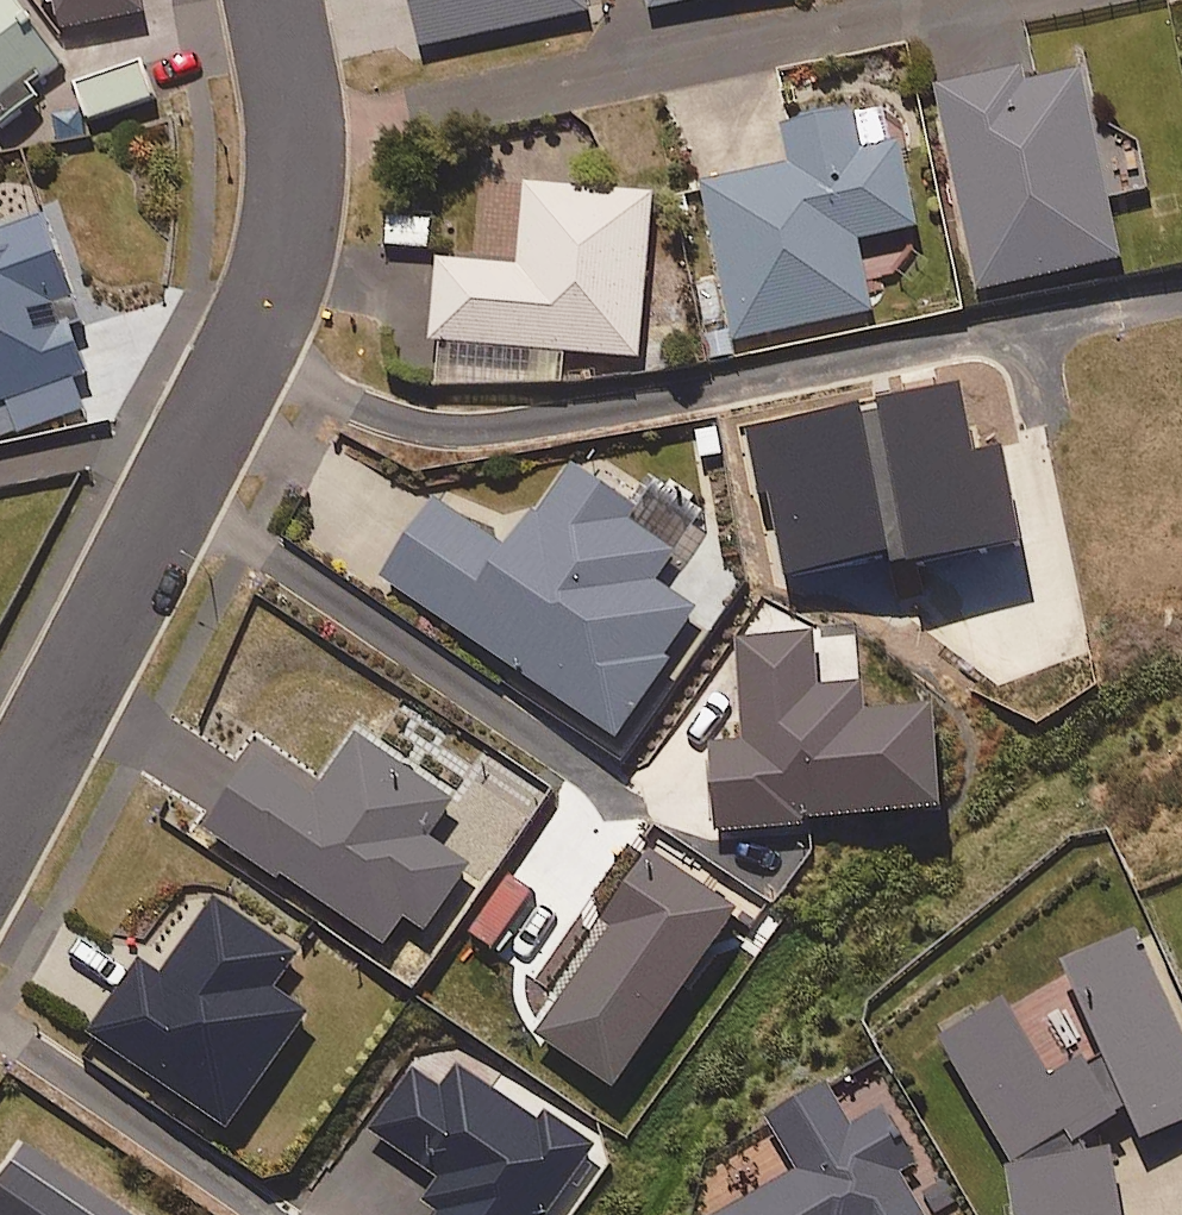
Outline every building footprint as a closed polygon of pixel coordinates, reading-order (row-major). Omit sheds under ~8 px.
[(6,128),(76,71),(18,0),(4,0),(0,4),(0,120),(6,128)] [(59,32),(148,17),(145,0),(54,0),(59,32)] [(591,0),(417,0),(427,49),(594,15),(591,0)] [(657,12),(715,0),(654,0),(657,12)] [(1131,266),(1089,62),(942,93),(985,297),(1131,266)] [(161,101),(149,67),(89,88),(100,122),(161,101)] [(870,154),(863,114),(791,128),(799,168),(708,185),(737,344),(879,318),(865,244),(924,233),(908,147),(870,154)] [(658,198),(531,190),(526,270),(444,265),(437,383),(573,391),(575,357),(648,362),(658,198)] [(48,204),(0,221),(0,445),(104,409),(76,328),(89,323),(48,204)] [(976,394),(750,435),(779,592),(908,568),(909,576),(1036,553),(1019,461),(990,466),(976,394)] [(644,513),(577,467),(517,555),(440,503),(388,580),(626,743),(710,619),(662,586),(683,555),(637,523),(644,513)] [(823,692),(820,637),(741,642),(747,745),(718,746),(723,832),(953,818),(947,713),(873,718),(871,689),(823,692)] [(461,805),(357,737),(319,796),(262,758),(210,838),(280,884),(285,877),(395,948),(411,924),(435,939),(479,872),(436,844),(461,805)] [(748,918),(657,855),(612,919),(619,924),(542,1033),(626,1092),(748,918)] [(302,961),(218,902),(164,979),(143,965),(95,1034),(236,1133),(316,1019),(279,993),(302,961)] [(1156,944),(1084,973),(1155,1148),(1181,1137),(1181,1007),(1156,944)] [(1133,1126),(1103,1074),(1071,1092),(1025,1012),(951,1046),(1027,1179),(1030,1214),(1131,1214),(1125,1130),(1133,1126)] [(443,1092),(408,1072),(372,1135),(462,1187),(446,1214),(562,1214),(599,1150),(457,1068),(443,1092)] [(34,1150),(0,1200),(0,1214),(129,1214),(34,1150)]
